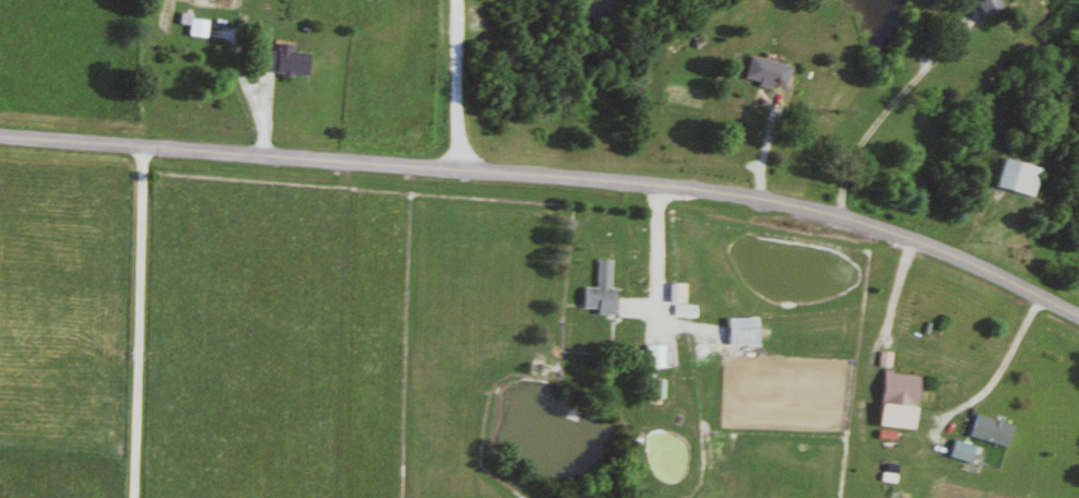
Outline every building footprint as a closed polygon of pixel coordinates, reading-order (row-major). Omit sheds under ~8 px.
[(996,0),(967,0),(980,18),(999,4),(996,0)] [(204,16),(177,16),(177,26),(186,26),(186,38),(204,38),(204,16)] [(286,46),(271,45),(271,52),(255,51),(253,73),(300,77),(301,54),(286,53),(286,46)] [(741,82),(781,91),(786,66),(746,58),(741,82)] [(1031,198),(1037,169),(997,160),(990,189),(1031,198)] [(592,288),(578,288),(578,312),(607,313),(609,260),(593,260),(592,288)] [(755,346),(755,318),(722,318),(722,346),(755,346)] [(642,346),(642,368),(662,368),(662,346),(642,346)] [(754,368),(735,368),(735,379),(754,379),(754,368)] [(915,375),(877,372),(875,406),(913,408),(915,375)] [(660,381),(650,381),(650,398),(660,398),(660,381)] [(1008,426),(972,414),(965,436),(1001,448),(1008,426)]
